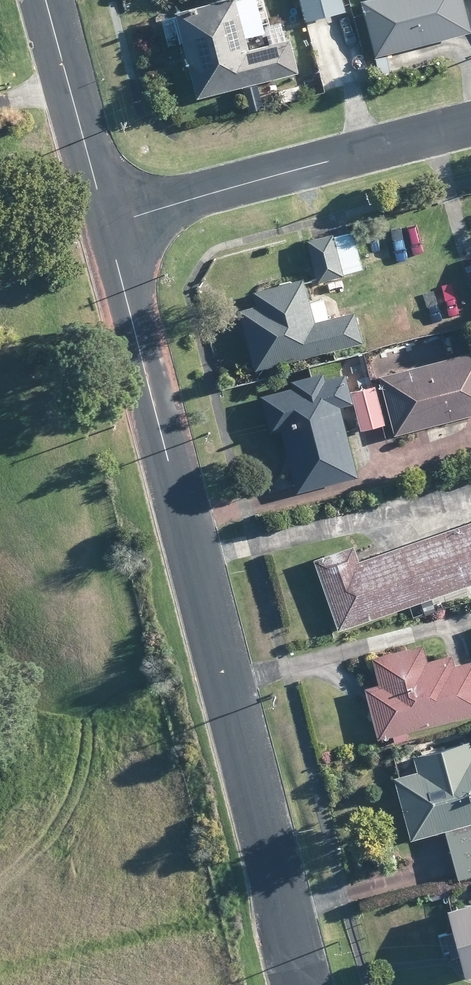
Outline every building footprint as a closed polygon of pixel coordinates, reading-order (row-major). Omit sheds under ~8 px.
[(302,66),(295,41),(254,51),(242,0),(239,0),(182,15),(203,99),(297,76),(304,74),(302,66)] [(350,12),(347,0),(304,0),(310,23),(350,12)] [(470,10),(470,0),(426,0),(432,21),(470,10)] [(310,238),(321,281),(366,269),(356,230),(346,233),(338,235),(337,231),(312,238),(310,238)] [(307,275),(258,288),(261,302),(243,307),(259,368),(335,347),(339,358),(370,349),(358,308),(333,315),(328,295),(314,299),(307,275)] [(470,413),(470,351),(383,373),(385,382),(398,432),(417,427),(424,426),(465,415),(470,413)] [(349,371),(337,375),(329,377),(327,369),(294,378),(296,385),(266,393),(275,429),(285,426),(292,453),(297,471),(299,477),(302,490),(361,474),(343,404),(357,400),(365,428),(379,424),(389,422),(378,383),(377,384),(371,385),(353,390),(349,371)] [(470,583),(470,521),(452,528),(470,583)] [(470,583),(452,528),(370,556),(363,559),(358,543),(318,557),(343,628),(407,605),(423,600),(426,610),(436,606),(433,596),(470,583)] [(448,654),(432,658),(427,641),(376,655),(383,681),(369,685),(383,737),(396,733),(398,740),(412,736),(410,729),(470,713),(470,659),(459,662),(456,651),(448,654)] [(460,740),(418,751),(423,767),(399,773),(415,835),(450,826),(462,872),(463,875),(470,873),(470,737),(460,740)] [(453,905),(459,926),(451,929),(457,953),(467,951),(468,956),(470,965),(470,966),(470,900),(453,905)]
